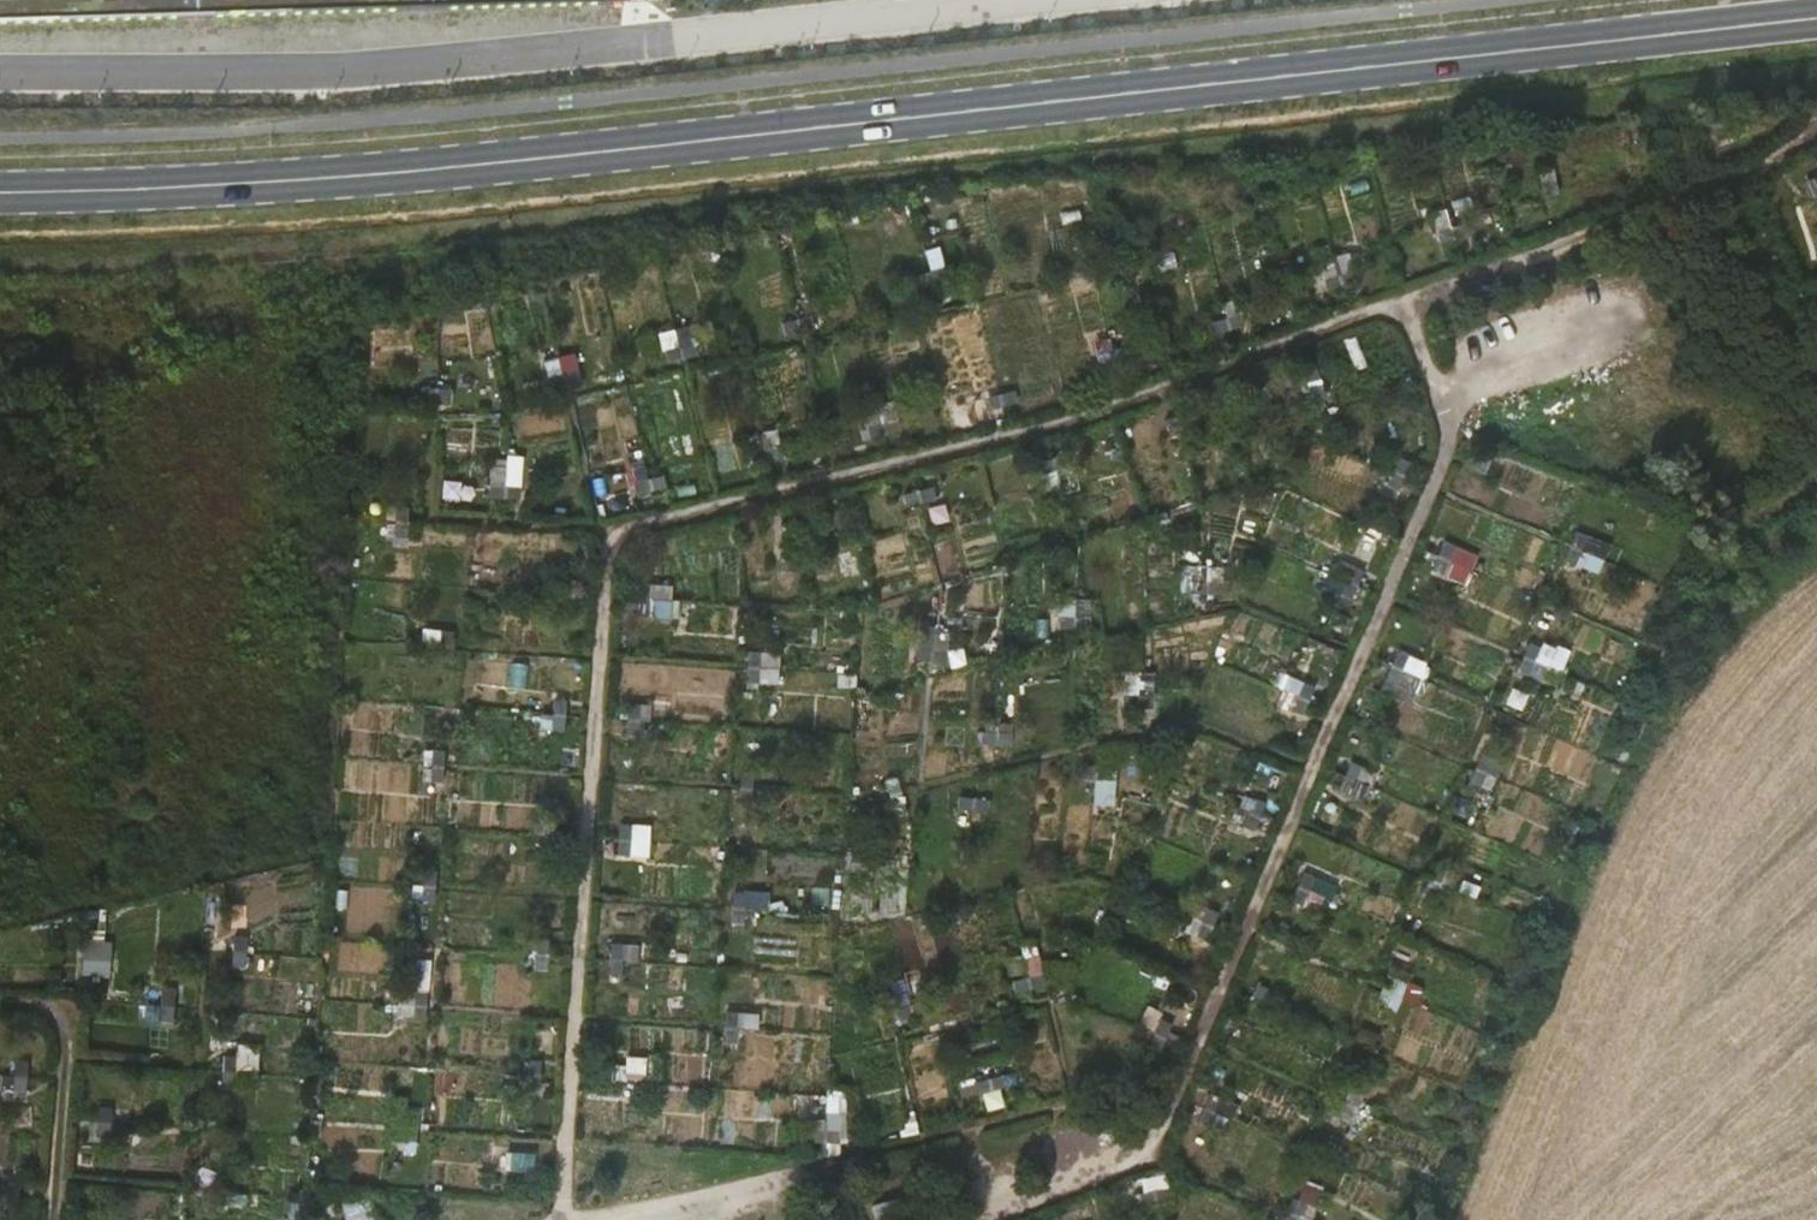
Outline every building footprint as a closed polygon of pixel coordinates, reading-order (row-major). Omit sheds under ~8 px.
[(1444,159),(1451,192),(1496,183),(1489,150),(1444,159)] [(1173,335),(1206,328),(1203,313),(1213,311),(1217,329),(1229,326),(1209,231),(1178,238),(1183,262),(1158,267),(1173,335)] [(661,333),(668,360),(698,352),(690,325),(661,333)] [(783,355),(751,364),(766,418),(815,404),(802,355),(784,360),(783,355)] [(630,395),(597,404),(606,441),(640,433),(630,395)] [(1296,491),(1286,488),(1265,542),(1330,567),(1352,510),(1359,513),(1378,465),(1341,451),(1333,471),(1308,461),(1296,491)] [(491,493),(517,496),(521,472),(509,470),(510,460),(497,458),(491,493)] [(1534,521),(1557,533),(1579,489),(1556,478),(1534,521)] [(1615,570),(1621,543),(1575,534),(1570,561),(1615,570)] [(1431,571),(1465,585),(1480,551),(1445,537),(1431,571)] [(737,655),(739,603),(699,601),(673,600),(674,584),(646,583),(645,618),(678,619),(677,653),(737,655)] [(853,661),(853,619),(825,619),(825,651),(803,650),(803,660),(853,661)] [(1522,670),(1563,676),(1567,651),(1526,644),(1522,670)] [(749,650),(748,682),(780,683),(781,651),(749,650)] [(1388,687),(1427,688),(1428,655),(1389,654),(1388,687)] [(1280,708),(1307,713),(1313,683),(1286,677),(1280,708)] [(729,712),(729,683),(678,682),(678,711),(729,712)] [(976,685),(975,706),(998,707),(999,686),(976,685)] [(1516,752),(1583,781),(1611,716),(1562,695),(1546,733),(1527,725),(1516,752)] [(363,705),(364,732),(431,731),(431,704),(363,705)] [(650,856),(651,824),(620,822),(618,855),(650,856)] [(111,975),(112,940),(84,939),(83,974),(111,975)] [(1148,999),(1156,970),(1120,960),(1112,989),(1148,999)] [(147,985),(145,1019),(174,1021),(176,987),(147,985)] [(391,1087),(392,1060),(327,1058),(326,1084),(391,1087)] [(129,1219),(180,1219),(182,1192),(130,1189),(129,1219)] [(372,1196),(343,1202),(347,1219),(377,1219),(372,1196)]
